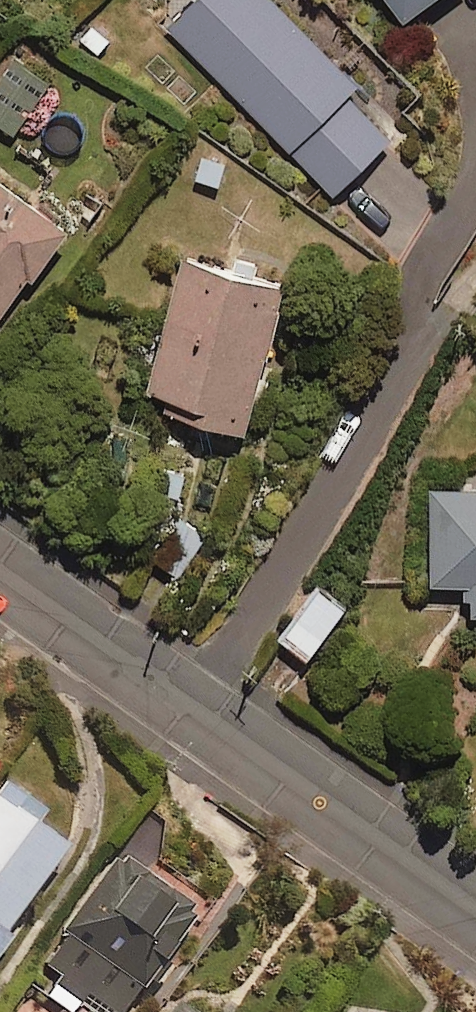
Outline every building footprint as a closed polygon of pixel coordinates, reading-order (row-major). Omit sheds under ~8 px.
[(276,0),(185,0),(163,22),(329,189),(388,131),(343,87),(353,77),(276,0)] [(399,10),(412,0),(391,0),(399,10)] [(7,61),(0,71),(0,122),(12,130),(42,84),(7,61)] [(0,174),(0,304),(61,217),(0,174)] [(282,275),(184,248),(143,400),(241,426),(282,275)] [(181,473),(158,468),(161,534),(156,560),(179,573),(205,527),(179,511),(175,504),(181,473)] [(428,488),(431,582),(467,581),(468,609),(475,609),(475,487),(428,488)] [(342,596),(312,577),(276,633),(306,652),(342,596)] [(0,775),(0,921),(59,833),(26,811),(34,798),(0,775)] [(192,900),(110,853),(46,967),(121,1009),(142,972),(149,976),(192,900)] [(175,994),(162,1011),(200,1011),(175,994)]
